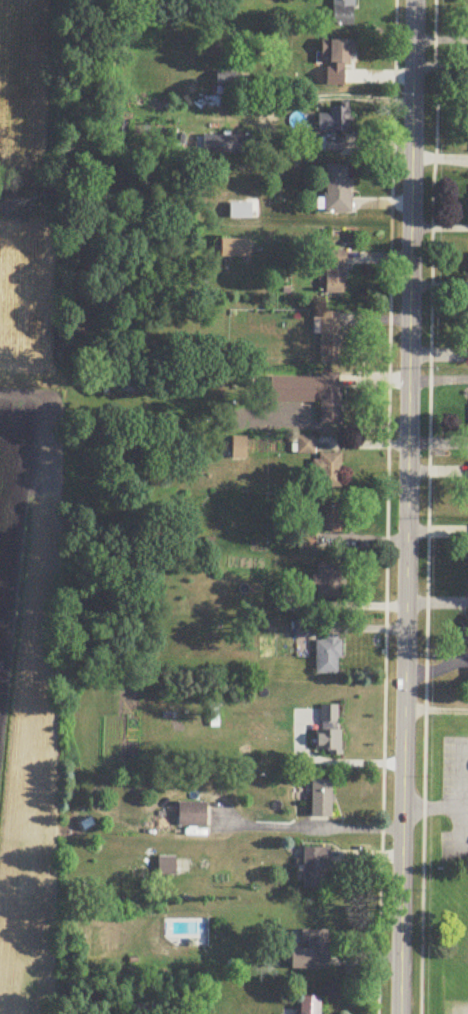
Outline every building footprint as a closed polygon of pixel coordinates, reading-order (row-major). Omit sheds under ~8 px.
[(355,0),(332,0),(332,27),(355,27),(355,0)] [(354,65),(354,42),(319,41),(319,71),(321,71),(321,86),(344,86),(345,65),(354,65)] [(318,136),(320,136),(320,152),(341,152),(341,133),(349,133),(349,110),(328,110),(328,116),(318,116),(318,136)] [(251,136),(206,136),(206,155),(251,155),(251,136)] [(326,215),(350,215),(350,166),(326,166),(326,215)] [(250,241),(222,240),(221,259),(250,259),(250,241)] [(346,252),(326,252),(326,295),(346,295),(346,252)] [(341,364),(341,314),(320,314),(320,364),(341,364)] [(320,400),(320,426),(340,426),(340,376),(313,376),(313,400),(320,400)] [(231,461),(246,461),(246,438),(231,438),(231,461)] [(297,455),(314,455),(314,438),(297,438),(297,455)] [(341,455),(317,455),(317,489),(341,489),(341,455)] [(319,507),(319,536),(344,536),(344,507),(319,507)] [(340,567),(316,567),(316,601),(340,601),(340,567)] [(313,623),(295,623),(295,639),(313,639),(313,623)] [(316,675),(339,675),(339,637),(325,637),(325,643),(316,643),(316,675)] [(220,702),(209,702),(209,723),(220,723),(220,702)] [(340,731),(338,731),(339,708),(320,707),(320,731),(317,731),(317,755),(340,756),(340,731)] [(331,782),(311,782),(311,820),(331,820),(331,782)] [(207,828),(207,804),(179,804),(179,828),(207,828)] [(303,892),(327,892),(327,850),(303,850),(303,892)] [(159,877),(177,877),(177,859),(159,859),(159,877)] [(328,972),(328,933),(303,933),(303,952),(292,952),(292,972),(328,972)] [(320,999),(300,999),(299,1013),(320,1013),(320,999)]
